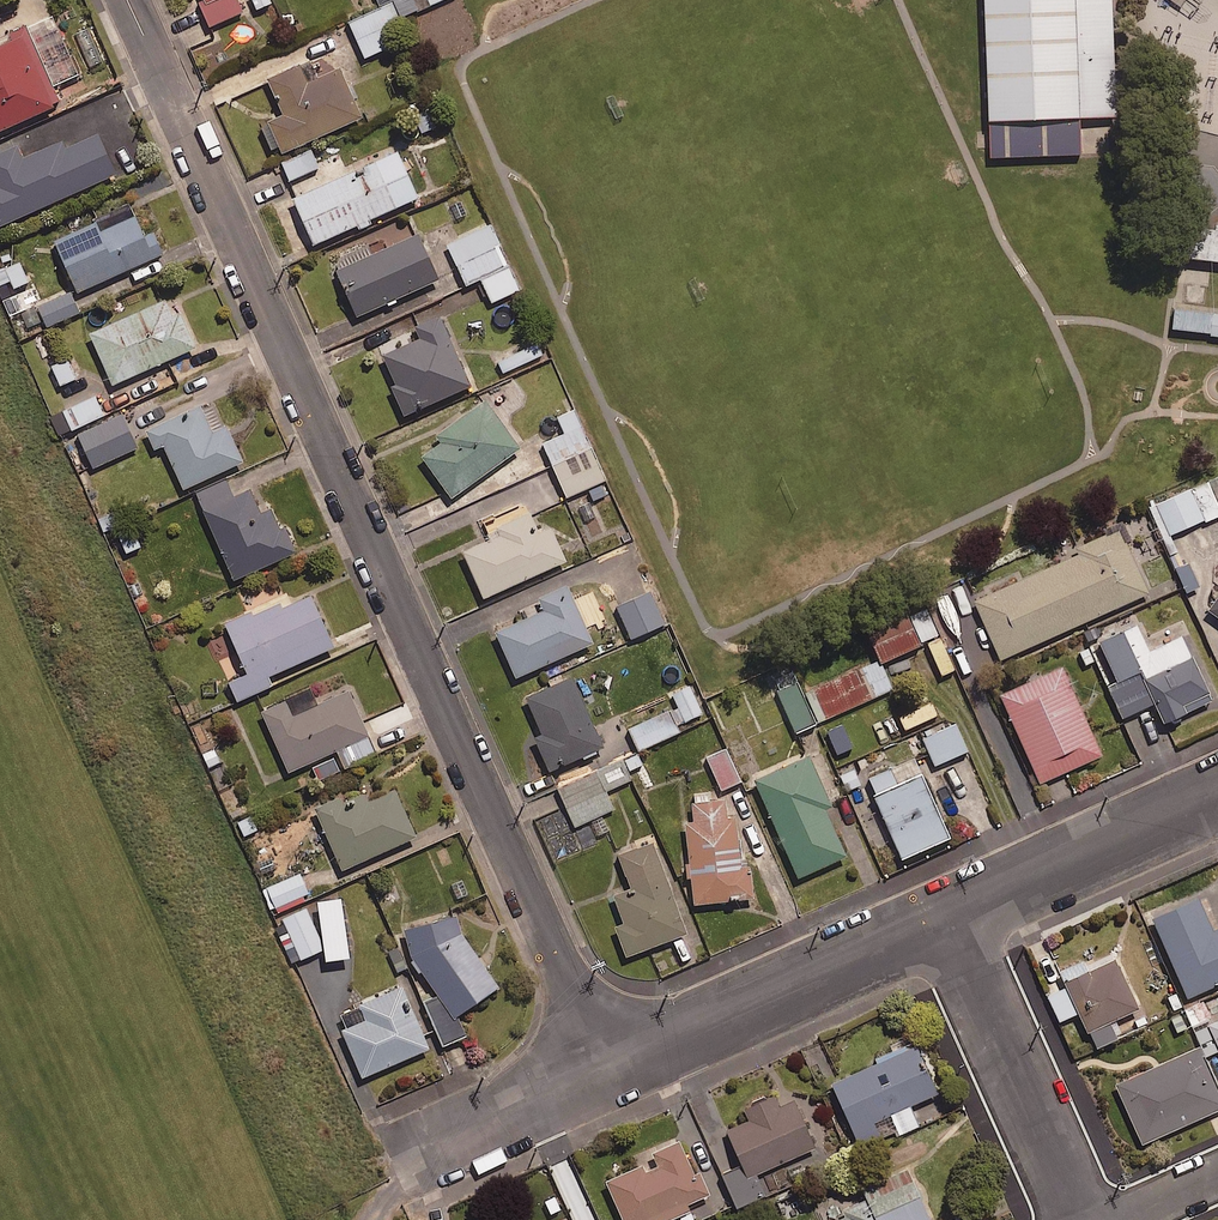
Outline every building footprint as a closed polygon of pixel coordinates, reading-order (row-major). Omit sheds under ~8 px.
[(382,7),(394,2),(403,20),(445,0),(379,0),(382,7)] [(1081,154),(1080,119),(1117,118),(1113,0),(985,0),(991,157),(1081,154)] [(399,21),(391,5),(349,27),(366,60),(391,47),(382,30),(399,21)] [(5,168),(52,147),(37,112),(59,102),(25,25),(0,36),(0,157),(5,168)] [(298,64),(266,78),(283,114),(267,121),(281,153),(362,117),(339,67),(306,82),(298,64)] [(397,151),(292,198),(313,244),(418,198),(397,151)] [(307,152),(280,165),(289,185),(317,172),(307,152)] [(94,222),(53,241),(76,293),(163,253),(153,231),(143,236),(134,216),(99,232),(94,222)] [(1190,221),(1185,258),(1217,262),(1217,225),(1190,221)] [(510,267),(488,223),(447,243),(468,287),(510,267)] [(438,279),(417,233),(334,271),(355,317),(438,279)] [(20,263),(0,270),(0,287),(11,282),(14,290),(28,285),(20,263)] [(1211,269),(1209,286),(1186,283),(1184,303),(1206,306),(1206,308),(1217,309),(1217,270),(1211,269)] [(520,292),(510,270),(483,282),(492,304),(520,292)] [(81,314),(72,294),(37,309),(46,329),(81,314)] [(172,315),(165,299),(88,333),(111,386),(195,348),(179,312),(172,315)] [(1211,337),(1214,315),(1175,310),(1172,332),(1211,337)] [(470,386),(438,316),(413,327),(418,338),(382,354),(396,384),(391,387),(404,416),(470,386)] [(542,357),(534,339),(503,352),(510,370),(542,357)] [(76,382),(68,361),(52,367),(60,387),(76,382)] [(105,417),(95,397),(62,413),(72,433),(105,417)] [(519,448),(484,401),(436,437),(440,442),(420,457),(451,498),(519,448)] [(200,405),(144,430),(153,450),(163,445),(183,489),(242,462),(225,425),(212,431),(200,405)] [(605,482),(574,410),(556,417),(564,435),(543,444),(567,499),(605,482)] [(138,449),(122,416),(77,438),(93,471),(138,449)] [(233,496),(226,480),(195,494),(233,580),(295,553),(284,528),(279,530),(270,510),(260,514),(249,489),(233,496)] [(1209,483),(1158,504),(1172,537),(1217,518),(1217,505),(1209,483)] [(539,533),(529,512),(495,527),(499,536),(463,553),(483,598),(565,561),(550,528),(539,533)] [(1120,528),(1076,548),(1079,555),(974,602),(1000,661),(1150,595),(1120,528)] [(592,643),(567,586),(539,598),(544,611),(496,633),(516,677),(592,643)] [(665,626),(649,594),(617,610),(633,641),(665,626)] [(334,648),(310,597),(281,610),(278,605),(252,616),(250,612),(224,624),(252,685),(334,648)] [(1208,610),(1217,617),(1217,597),(1208,610)] [(872,635),(883,663),(923,647),(922,645),(939,638),(928,612),(872,635)] [(1134,657),(1164,724),(1213,702),(1183,636),(1134,657)] [(881,660),(806,693),(818,722),(893,689),(881,660)] [(1103,756),(1063,667),(1000,695),(1040,785),(1103,756)] [(572,677),(524,698),(540,735),(533,738),(548,772),(604,748),(572,677)] [(703,715),(690,687),(674,694),(687,722),(703,715)] [(288,699),(259,712),(288,774),(369,737),(348,691),(295,715),(288,699)] [(968,754),(956,726),(924,739),(935,768),(968,754)] [(741,783),(725,750),(706,760),(721,793),(741,783)] [(809,755),(754,780),(798,879),(847,857),(826,810),(832,807),(809,755)] [(606,793),(632,782),(628,772),(643,766),(639,757),(559,790),(575,827),(613,811),(606,793)] [(858,766),(839,774),(847,794),(866,786),(858,766)] [(951,839),(922,775),(873,797),(902,861),(951,839)] [(415,837),(393,791),(367,803),(363,793),(342,803),(340,797),(314,809),(342,870),(415,837)] [(725,801),(692,805),(694,824),(685,825),(693,906),(755,900),(751,866),(742,867),(737,817),(727,818),(725,801)] [(687,935),(653,842),(618,855),(631,890),(613,897),(624,924),(614,928),(626,958),(687,935)] [(308,898),(300,876),(263,891),(271,912),(308,898)] [(1154,920),(1189,999),(1217,986),(1217,930),(1214,932),(1200,900),(1154,920)] [(350,962),(341,903),(319,906),(327,965),(350,962)] [(323,953),(307,910),(274,922),(290,965),(323,953)] [(456,917),(403,930),(410,959),(454,1021),(499,989),(461,934),(456,917)] [(1139,1010),(1115,960),(1065,984),(1088,1033),(1139,1010)] [(429,1049),(402,986),(357,1005),(364,1021),(341,1031),(361,1079),(429,1049)] [(1217,1047),(1217,1023),(1209,1027),(1217,1047)] [(936,1095),(915,1048),(832,1086),(860,1148),(880,1139),(873,1123),(936,1095)] [(1115,1086),(1142,1147),(1217,1113),(1217,1088),(1200,1048),(1115,1086)] [(815,1150),(794,1102),(779,1108),(774,1097),(744,1111),(748,1121),(726,1131),(748,1180),(815,1150)] [(679,1143),(652,1155),(658,1167),(645,1173),(642,1166),(606,1182),(622,1219),(673,1219),(690,1213),(687,1206),(710,1196),(700,1173),(693,1176),(679,1143)] [(907,1170),(862,1190),(867,1201),(843,1212),(846,1219),(843,1219),(930,1219),(907,1170)]
